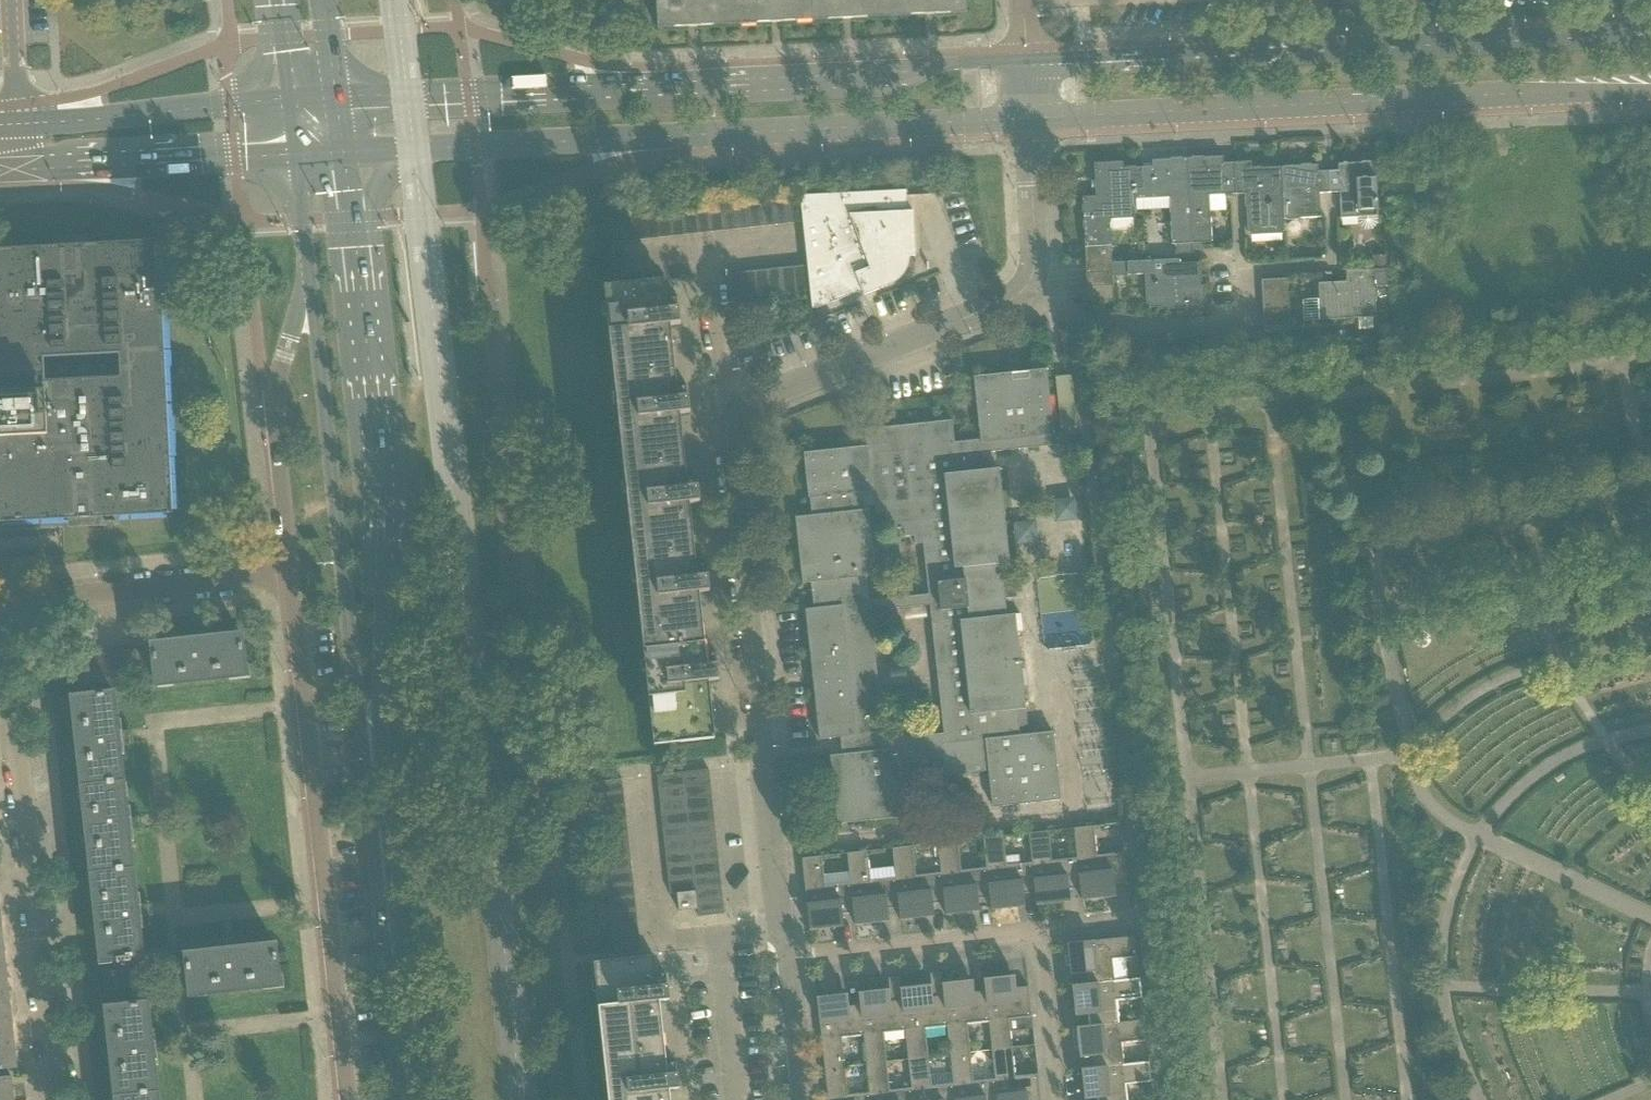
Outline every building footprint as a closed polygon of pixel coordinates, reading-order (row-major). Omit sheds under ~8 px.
[(733,0),(657,0),(658,27),(734,23),(733,0)] [(734,23),(810,20),(809,0),(733,0),(734,23)] [(810,20),(890,16),(890,0),(809,0),(810,20)] [(890,16),(966,12),(966,0),(890,0),(890,16)] [(1223,157),(1187,159),(1192,243),(1203,243),(1212,242),(1209,196),(1236,194),(1236,183),(1237,183),(1236,163),(1223,164),(1223,157)] [(1152,167),(1143,168),(1143,187),(1136,188),(1136,200),(1170,198),(1172,244),(1175,244),(1190,244),(1192,243),(1187,159),(1151,161),(1152,167)] [(1143,168),(1123,169),(1123,162),(1094,164),(1095,197),(1082,197),(1085,246),(1111,245),(1110,231),(1133,229),(1132,214),(1137,214),(1136,200),(1136,188),(1143,187),(1143,168)] [(1246,162),(1236,163),(1237,183),(1236,183),(1236,194),(1246,194),(1248,233),(1284,231),(1284,219),(1285,219),(1282,167),(1247,169),(1246,162)] [(1338,171),(1328,171),(1329,193),(1339,192),(1341,218),(1377,217),(1375,162),(1338,164),(1338,171)] [(1318,165),(1282,167),(1285,219),(1320,217),(1319,193),(1329,193),(1328,171),(1318,172),(1318,165)] [(808,265),(810,292),(812,310),(862,291),(863,295),(879,289),(887,286),(887,285),(890,284),(892,283),(895,282),(897,280),(899,278),(901,276),(903,274),(904,272),(906,269),(906,270),(907,268),(908,265),(909,263),(909,261),(909,258),(909,256),(916,256),(913,211),(907,211),(906,190),(800,196),(803,222),(808,265)] [(790,223),(803,222),(800,196),(787,197),(790,223)] [(777,225),(790,223),(787,197),(774,199),(777,225)] [(764,226),(777,225),(774,199),(761,200),(764,226)] [(751,228),(764,226),(761,200),(748,202),(751,228)] [(738,229),(751,228),(748,202),(735,203),(738,229)] [(725,230),(738,229),(735,203),(722,204),(725,230)] [(712,232),(725,230),(722,204),(709,206),(712,232)] [(699,233),(712,232),(709,206),(696,207),(699,233)] [(686,235),(699,233),(696,207),(683,209),(686,235)] [(673,236),(686,235),(683,209),(670,210),(673,236)] [(660,238),(673,236),(670,210),(657,212),(660,238)] [(647,239),(660,238),(657,212),(644,213),(647,239)] [(634,240),(647,239),(644,213),(631,214),(634,240)] [(68,518),(119,516),(170,513),(156,242),(106,244),(55,247),(0,250),(0,522),(68,518)] [(1190,244),(1175,244),(1176,254),(1191,254),(1190,244)] [(1112,259),(1111,245),(1085,246),(1085,260),(1112,259)] [(1386,256),(1371,256),(1372,270),(1374,270),(1387,269),(1386,256)] [(1112,272),(1112,263),(1112,259),(1085,260),(1086,274),(1112,272)] [(1126,262),(1126,275),(1146,274),(1148,308),(1160,307),(1160,310),(1206,307),(1204,285),(1201,285),(1200,262),(1179,263),(1179,259),(1126,262)] [(797,293),(810,292),(808,265),(794,267),(797,293)] [(784,295),(797,293),(794,267),(781,268),(784,295)] [(771,296),(784,295),(781,268),(768,270),(771,296)] [(1387,269),(1374,270),(1372,270),(1345,271),(1346,282),(1317,283),(1320,322),(1376,319),(1374,284),(1387,284),(1387,269)] [(758,298),(771,296),(768,270),(755,271),(758,298)] [(745,299),(758,298),(755,271),(742,273),(745,299)] [(1086,274),(1087,288),(1113,286),(1112,272),(1086,274)] [(732,301),(745,299),(742,273),(729,274),(732,301)] [(1261,280),(1262,293),(1288,292),(1287,279),(1261,280)] [(621,286),(605,288),(614,376),(673,370),(668,327),(681,325),(679,309),(669,311),(667,299),(665,281),(625,285),(621,286)] [(1113,286),(1087,288),(1088,302),(1114,300),(1113,286)] [(1262,293),(1262,307),(1288,306),(1288,292),(1262,293)] [(1262,307),(1263,320),(1289,319),(1288,306),(1262,307)] [(1289,319),(1263,320),(1264,334),(1290,333),(1289,319)] [(1391,324),(1378,325),(1378,338),(1391,338),(1391,324)] [(1344,331),(1337,331),(1337,340),(1345,339),(1344,331)] [(884,438),(866,440),(866,446),(804,452),(809,498),(810,498),(812,515),(795,517),(798,543),(802,583),(811,582),(814,608),(805,609),(820,740),(841,737),(843,754),(830,756),(837,824),(859,821),(906,816),(902,780),(988,770),(993,807),(1039,801),(1060,799),(1053,731),(1019,734),(1016,708),(1025,707),(1017,638),(1017,630),(1015,615),(1006,616),(1006,614),(1001,562),(1009,561),(1007,543),(999,467),(991,468),(989,451),(1063,443),(1062,432),(1053,433),(1046,367),(974,375),(981,438),(955,441),(952,419),(883,426),(884,438)] [(673,370),(614,376),(624,464),(682,458),(677,415),(691,414),(689,398),(676,399),(674,387),(673,370)] [(1070,376),(1055,377),(1062,429),(1076,427),(1070,376)] [(682,458),(624,464),(632,543),(633,553),(691,547),(691,543),(687,504),(700,503),(698,487),(685,489),(684,477),(683,467),(682,458)] [(1017,521),(1018,540),(1037,540),(1037,521),(1017,521)] [(691,547),(633,553),(643,641),(701,635),(697,594),(710,592),(708,577),(695,578),(693,566),(691,547)] [(701,635),(643,641),(654,745),(672,743),(677,743),(715,739),(709,682),(719,681),(717,665),(704,666),(703,654),(701,635)] [(154,648),(158,676),(158,684),(246,675),(242,636),(154,646),(154,648)] [(154,648),(142,650),(145,678),(158,676),(154,648)] [(142,650),(129,651),(132,679),(145,678),(142,650)] [(129,651),(116,653),(119,681),(132,679),(129,651)] [(116,653),(103,654),(106,682),(119,681),(116,653)] [(103,654),(90,655),(93,683),(106,682),(103,654)] [(74,699),(84,785),(123,781),(113,694),(74,699)] [(709,767),(683,770),(684,783),(710,781),(709,767)] [(657,773),(658,786),(684,783),(683,770),(657,773)] [(597,782),(598,795),(625,792),(623,779),(597,782)] [(84,785),(93,872),(132,868),(123,781),(84,785)] [(684,783),(686,797),(712,794),(710,781),(684,783)] [(658,786),(660,800),(686,797),(684,783),(658,786)] [(598,795),(600,808),(626,805),(625,792),(598,795)] [(686,797),(687,810),(713,807),(712,794),(686,797)] [(660,800),(661,813),(687,810),(686,797),(660,800)] [(600,808),(601,821),(628,818),(626,805),(600,808)] [(687,810),(689,823),(715,821),(713,807),(687,810)] [(661,813),(663,826),(689,823),(687,810),(661,813)] [(601,821),(603,834),(629,831),(628,818),(601,821)] [(689,823),(690,837),(716,834),(715,821),(689,823)] [(663,826),(664,840),(690,837),(689,823),(663,826)] [(1094,826),(1074,828),(1081,888),(1082,900),(1092,899),(1108,897),(1115,896),(1115,892),(1114,884),(1127,883),(1124,853),(1097,855),(1094,826)] [(1049,831),(1029,833),(1032,863),(1036,893),(1037,905),(1047,904),(1062,902),(1070,901),(1070,897),(1069,889),(1074,888),(1080,888),(1081,888),(1074,828),(1077,858),(1052,860),(1049,831)] [(603,834),(604,847),(630,844),(629,831),(603,834)] [(690,837),(692,850),(718,847),(716,834),(690,837)] [(1003,836),(984,838),(987,868),(990,898),(992,910),(1002,909),(1017,907),(1025,906),(1024,902),(1023,894),(1025,894),(1035,893),(1036,893),(1032,863),(1010,865),(1007,865),(1003,836)] [(664,840),(666,853),(692,850),(690,837),(664,840)] [(958,841),(938,843),(942,873),(945,903),(946,915),(957,914),(972,912),(979,911),(979,907),(978,899),(984,898),(990,898),(987,868),(986,868),(974,869),(961,870),(958,841)] [(604,847),(605,861),(632,858),(630,844),(604,847)] [(913,846),(893,848),(896,878),(900,908),(901,920),(911,919),(926,917),(934,916),(934,912),(933,904),(936,904),(944,903),(945,903),(942,873),(941,873),(923,875),(916,875),(913,846)] [(692,850),(693,863),(719,861),(718,847),(692,850)] [(666,853),(667,866),(693,863),(692,850),(666,853)] [(867,851),(848,853),(851,883),(854,913),(856,925),(866,924),(881,922),(889,921),(888,917),(887,909),(889,909),(899,908),(900,908),(896,878),(887,879),(870,880),(867,851)] [(822,856),(802,858),(810,930),(820,929),(836,927),(843,926),(843,922),(842,914),(845,914),(854,913),(851,883),(850,883),(830,885),(825,885),(822,856)] [(605,861),(607,874),(633,871),(632,858),(605,861)] [(693,863),(695,877),(720,874),(719,861),(693,863)] [(667,866),(669,880),(695,877),(693,863),(667,866)] [(107,957),(107,958),(141,955),(142,955),(132,868),(93,872),(103,958),(107,957)] [(607,874),(608,887),(635,884),(633,871),(607,874)] [(720,874),(695,877),(696,890),(722,887),(720,874)] [(677,892),(696,890),(695,877),(669,880),(670,893),(677,892)] [(608,887),(610,900),(636,897),(635,884),(608,887)] [(696,890),(697,903),(723,901),(722,887),(696,890)] [(698,909),(697,903),(696,890),(677,892),(679,911),(698,909)] [(610,900),(611,913),(638,910),(636,897),(610,900)] [(697,903),(698,909),(698,917),(725,914),(723,901),(697,903)] [(611,913),(612,926),(639,923),(638,910),(611,913)] [(612,926),(614,939),(640,936),(639,923),(612,926)] [(640,936),(614,939),(615,952),(642,950),(640,936)] [(1135,936),(1068,944),(1069,951),(1070,966),(1071,975),(1076,974),(1076,976),(1077,985),(1077,986),(1115,981),(1113,970),(1112,959),(1137,956),(1135,936)] [(275,945),(225,951),(188,955),(192,994),(280,984),(275,945)] [(107,958),(113,1006),(146,1003),(141,955),(107,958)] [(655,957),(594,963),(604,1052),(665,1046),(660,1001),(670,1000),(668,986),(658,987),(657,974),(655,957)] [(9,990),(6,965),(0,966),(0,991),(9,990)] [(991,978),(985,979),(986,991),(989,1021),(992,1050),(1012,1048),(1009,1019),(1032,1016),(1029,986),(1016,988),(1015,980),(1014,976),(1007,977),(991,978)] [(1077,986),(1072,986),(1073,993),(1075,1008),(1076,1016),(1080,1015),(1088,1014),(1089,1020),(1089,1026),(1089,1027),(1119,1023),(1118,1014),(1117,1001),(1142,998),(1140,979),(1115,981),(1077,986)] [(950,983),(943,983),(944,996),(947,1026),(950,1054),(970,1052),(967,1024),(989,1021),(986,991),(985,991),(977,992),(974,992),(973,985),(973,981),(965,981),(950,983)] [(908,987),(901,988),(902,1000),(905,1030),(908,1059),(929,1057),(925,1028),(947,1026),(944,996),(943,996),(935,997),(932,997),(931,989),(931,985),(923,986),(908,987)] [(11,1016),(9,990),(0,991),(0,1017),(11,1016)] [(866,992),(859,993),(860,1005),(863,1035),(867,1064),(887,1062),(883,1033),(905,1030),(902,1000),(901,1000),(894,1001),(891,1002),(890,994),(889,990),(881,990),(866,992)] [(824,996),(817,997),(825,1068),(845,1066),(842,1037),(863,1035),(860,1005),(852,1006),(849,1006),(848,1001),(848,999),(847,994),(840,995),(824,996)] [(109,1008),(118,1095),(156,1091),(147,1002),(146,1003),(113,1006),(113,1007),(109,1008)] [(14,1041),(11,1016),(0,1017),(0,1042),(14,1041)] [(1089,1027),(1077,1028),(1078,1035),(1080,1050),(1080,1058),(1086,1057),(1092,1056),(1093,1064),(1094,1068),(1124,1065),(1124,1064),(1123,1053),(1121,1043),(1147,1040),(1144,1020),(1119,1023),(1089,1027)] [(0,1042),(0,1069),(17,1067),(14,1041),(0,1042)] [(604,1052),(609,1099),(671,1099),(670,1090),(679,1089),(678,1074),(668,1075),(667,1063),(665,1046),(604,1052)] [(992,1050),(995,1079),(998,1099),(1041,1099),(1038,1074),(1015,1076),(1012,1048),(992,1050)] [(950,1054),(953,1083),(955,1099),(998,1099),(995,1079),(973,1081),(970,1052),(950,1054)] [(908,1059),(911,1088),(913,1099),(955,1099),(953,1083),(932,1086),(929,1057),(908,1059)] [(867,1064),(870,1092),(871,1099),(913,1099),(911,1088),(890,1090),(887,1062),(867,1064)] [(1081,1070),(1083,1076),(1084,1092),(1085,1099),(1090,1099),(1097,1098),(1097,1099),(1128,1099),(1127,1094),(1126,1084),(1151,1082),(1149,1062),(1124,1065),(1094,1068),(1081,1070)] [(825,1068),(828,1099),(871,1099),(870,1092),(848,1095),(845,1066),(825,1068)] [(11,1076),(0,1077),(0,1099),(14,1099),(11,1076)] [(119,1099),(157,1099),(156,1091),(118,1095),(119,1099)]
